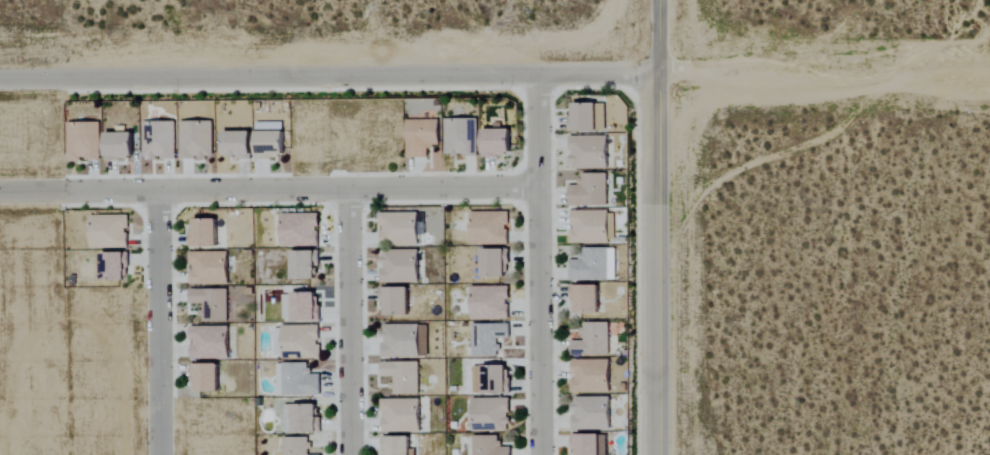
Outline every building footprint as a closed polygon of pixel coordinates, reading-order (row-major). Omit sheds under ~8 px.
[(569,131),(605,130),(604,103),(569,103),(569,131)] [(444,119),(444,156),(477,155),(476,118),(444,119)] [(438,145),(438,119),(405,120),(406,157),(427,157),(427,145),(438,145)] [(173,160),(175,122),(142,121),(141,159),(173,160)] [(179,121),(179,158),(212,158),(211,121),(179,121)] [(67,160),(100,160),(99,122),(66,122),(67,160)] [(509,128),(481,129),(482,156),(510,155),(509,128)] [(221,131),(222,157),(250,157),(249,131),(221,131)] [(282,131),(254,131),(254,158),(271,157),(271,156),(282,156),(282,131)] [(131,132),(103,133),(104,159),(131,159),(131,132)] [(606,136),(570,136),(570,168),(606,169),(606,136)] [(568,185),(568,206),(607,205),(606,173),(579,173),(579,185),(568,185)] [(570,211),(571,231),(569,231),(569,244),(614,243),(613,210),(570,211)] [(417,212),(379,212),(379,226),(380,226),(380,246),(417,246),(417,212)] [(469,212),(470,244),(508,244),(507,212),(469,212)] [(280,213),(279,246),(317,247),(318,214),(280,213)] [(126,215),(89,216),(89,249),(127,248),(126,215)] [(215,218),(190,219),(190,247),(216,246),(215,218)] [(480,249),(481,277),(508,276),(507,248),(480,249)] [(569,260),(570,282),(615,280),(614,248),(580,249),(580,260),(569,260)] [(291,278),(315,278),(314,250),(290,251),(291,278)] [(381,283),(417,283),(418,250),(381,250),(381,283)] [(126,281),(127,252),(100,252),(99,280),(126,281)] [(227,284),(226,252),(188,252),(188,265),(190,265),(190,285),(227,284)] [(572,313),(598,313),(597,285),(571,285),(572,313)] [(508,286),(470,287),(470,319),(508,319),(508,286)] [(407,287),(381,287),(381,315),(408,315),(407,287)] [(226,289),(189,290),(189,304),(200,303),(201,322),(227,322),(226,289)] [(317,292),(291,292),(291,321),(317,320),(317,292)] [(607,322),(581,323),(581,341),(570,341),(570,356),(608,356),(607,322)] [(427,357),(427,324),(381,325),(382,357),(427,357)] [(472,357),(499,356),(499,337),(509,337),(509,324),(472,324),(472,357)] [(281,325),(280,352),(301,352),(301,359),(320,359),(320,346),(318,346),(318,326),(281,325)] [(190,327),(190,360),(228,359),(227,326),(190,327)] [(607,359),(571,361),(572,380),(570,380),(570,394),(608,393),(607,359)] [(418,362),(380,363),(380,377),(391,377),(392,395),(418,394),(418,362)] [(192,392),(217,391),(216,363),(191,364),(192,392)] [(320,395),(319,374),(307,375),(307,363),(275,364),(276,396),(320,395)] [(472,366),(473,393),(508,393),(508,365),(472,366)] [(610,430),(609,397),(572,398),(573,431),(610,430)] [(472,431),(509,430),(508,398),(471,399),(472,431)] [(382,433),(419,432),(419,399),(382,399),(382,433)] [(318,433),(318,404),(291,404),(291,433),(318,433)] [(571,435),(571,451),(575,451),(575,454),(607,454),(606,434),(571,435)] [(510,447),(497,447),(497,435),(472,436),(473,454),(510,454),(510,447)] [(381,452),(385,452),(385,454),(413,454),(413,450),(408,450),(408,437),(381,436),(381,452)]
